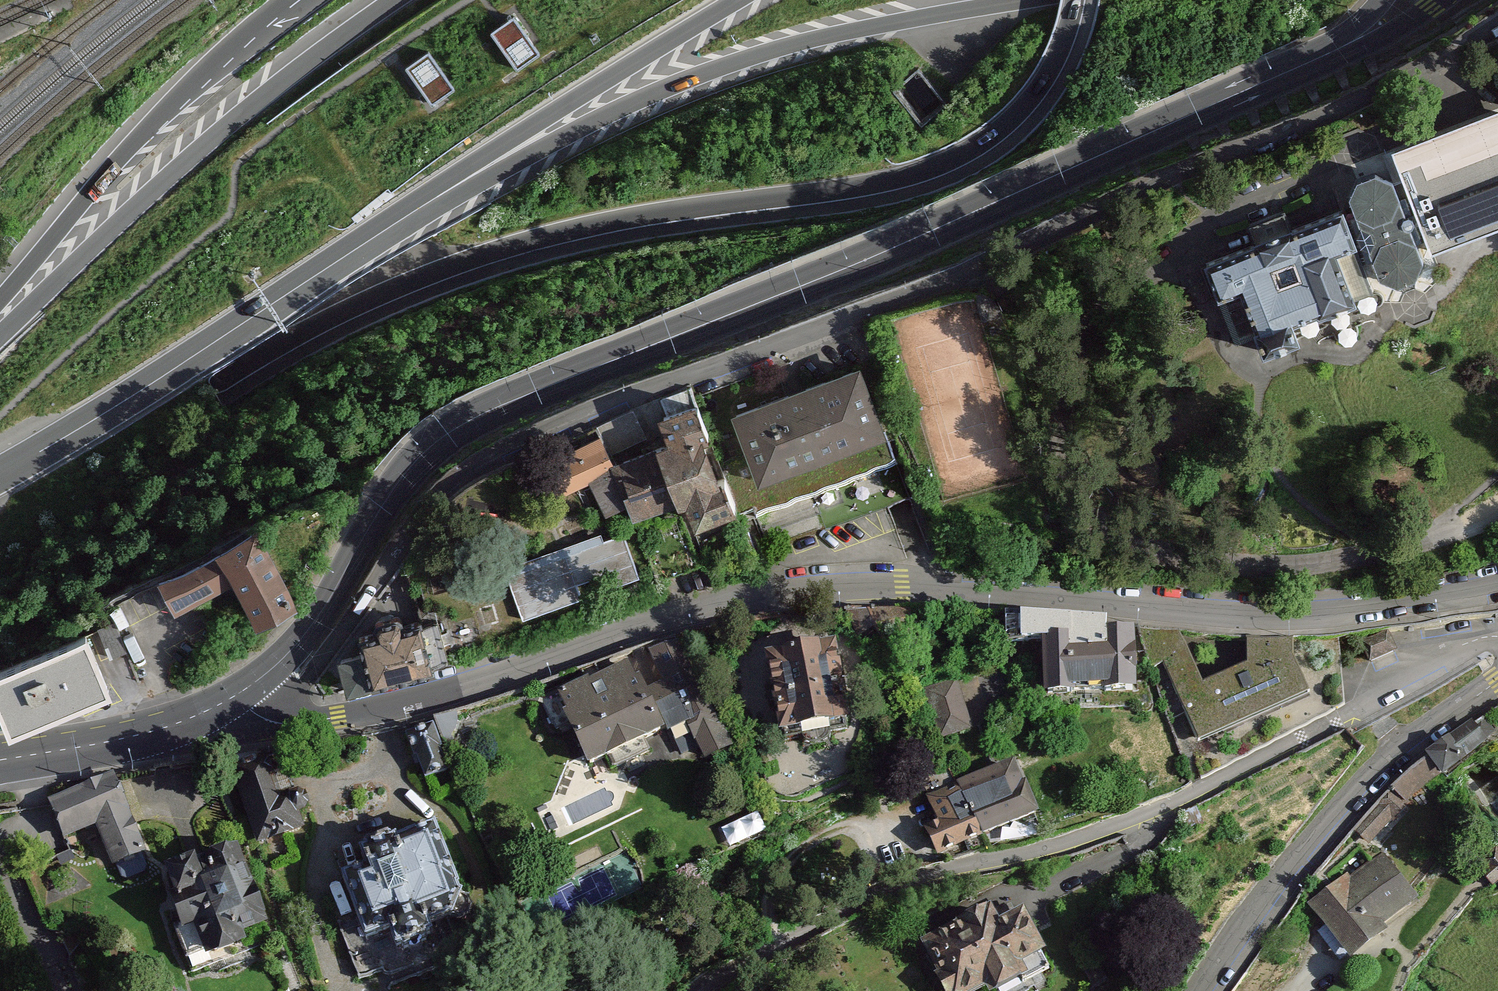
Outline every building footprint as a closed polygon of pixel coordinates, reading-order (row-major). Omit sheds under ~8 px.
[(539,54),(516,14),(493,31),(517,68),(539,54)] [(453,89),(427,48),(403,67),(432,105),(453,89)] [(1417,246),(1497,218),(1497,110),(1457,124),(1393,146),(1409,194),(1400,197),(1417,246)] [(1417,279),(1421,259),(1417,246),(1400,197),(1392,180),(1373,172),(1355,181),(1348,199),(1371,270),(1382,286),(1401,290),(1417,279)] [(1352,250),(1338,214),(1293,231),(1283,206),(1243,221),(1252,246),(1204,265),(1237,349),(1351,305),(1333,258),(1352,250)] [(753,487),(884,440),(859,370),(728,416),(753,487)] [(670,408),(698,395),(693,383),(665,397),(670,408)] [(687,406),(651,418),(662,444),(610,464),(616,477),(595,484),(616,530),(717,492),(687,406)] [(597,432),(540,458),(557,498),(595,484),(616,477),(610,464),(597,432)] [(255,540),(162,589),(176,616),(233,585),(257,629),(293,611),(255,540)] [(597,542),(504,569),(520,625),(613,598),(597,542)] [(340,658),(351,693),(451,662),(438,621),(424,625),(421,617),(406,622),(402,611),(375,619),(379,630),(359,637),(363,651),(340,658)] [(1040,647),(1038,704),(1133,707),(1136,629),(1004,624),(1003,646),(1040,647)] [(1391,636),(1360,648),(1368,669),(1399,657),(1391,636)] [(0,677),(0,710),(12,738),(108,699),(84,642),(0,677)] [(730,751),(681,642),(655,653),(668,682),(645,693),(630,660),(556,693),(589,768),(672,731),(689,769),(730,751)] [(1196,758),(1334,701),(1316,658),(1282,673),(1269,642),(1166,685),(1196,758)] [(772,738),(844,729),(833,648),(762,657),(772,738)] [(940,740),(974,729),(957,681),(923,693),(940,740)] [(444,736),(463,733),(460,711),(441,714),(444,736)] [(404,731),(421,780),(449,770),(431,721),(404,731)] [(1474,728),(1429,763),(1444,782),(1488,746),(1474,728)] [(230,769),(257,850),(302,836),(275,754),(230,769)] [(935,861),(1040,816),(1015,760),(925,798),(938,828),(924,835),(935,861)] [(1429,763),(1395,796),(1410,811),(1444,782),(1429,763)] [(48,799),(63,840),(94,829),(111,874),(150,859),(118,773),(48,799)] [(1357,837),(1371,851),(1410,811),(1395,796),(1357,837)] [(733,841),(770,828),(764,811),(728,824),(733,841)] [(361,866),(343,873),(369,943),(397,933),(403,949),(435,938),(430,925),(471,910),(438,821),(397,836),(394,828),(353,843),(361,866)] [(238,841),(163,867),(185,930),(197,925),(207,953),(269,932),(238,841)] [(1474,870),(1497,904),(1497,857),(1496,854),(1474,870)] [(1309,907),(1350,965),(1386,940),(1379,930),(1418,903),(1384,855),(1309,907)] [(1019,911),(996,922),(992,913),(912,951),(932,990),(1022,990),(1017,979),(1045,965),(1019,911)]
